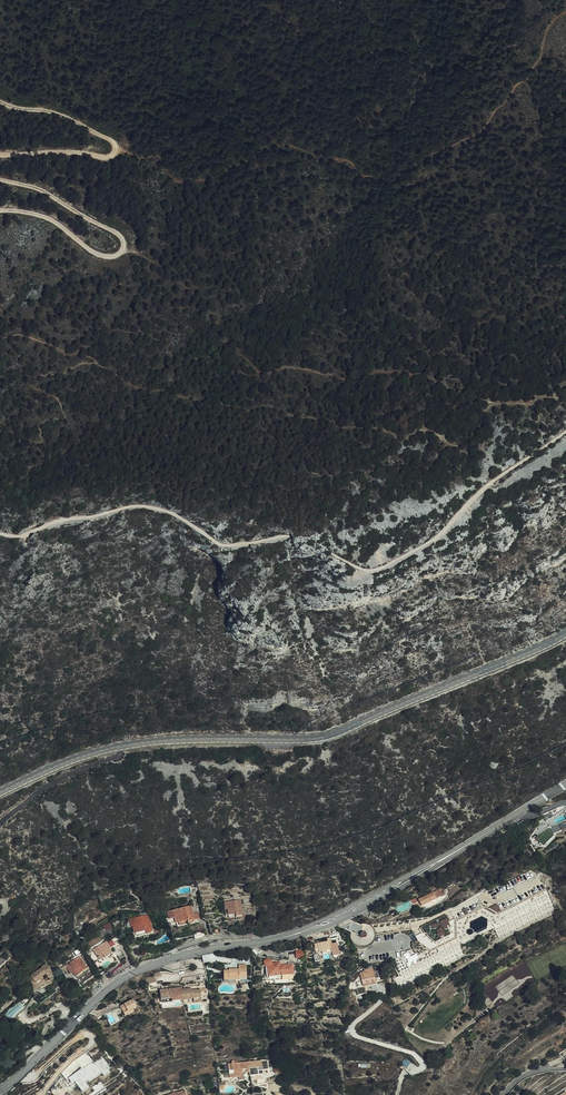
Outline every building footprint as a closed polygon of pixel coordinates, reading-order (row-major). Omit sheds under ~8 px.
[(549,824),(557,819),(554,814),(546,820),(549,824)] [(560,823),(556,825),(549,828),(535,839),(544,847),(554,836),(553,834),(563,830),(560,823)] [(535,863),(493,884),(504,907),(514,927),(556,905),(535,863)] [(486,917),(504,907),(493,884),(451,907),(462,931),(464,930),(470,926),(470,921),(482,915),(486,917)] [(440,898),(446,895),(443,889),(432,894),(435,899),(440,897),(440,898)] [(421,906),(435,900),(435,899),(432,894),(419,900),(417,897),(412,899),(415,904),(419,902),(421,906)] [(401,898),(393,901),(396,908),(404,904),(401,898)] [(242,916),(241,901),(225,902),(225,906),(227,906),(227,909),(228,915),(235,915),(235,917),(242,916)] [(398,909),(394,911),(396,911),(399,914),(411,908),(411,904),(400,908),(401,910),(398,912),(398,909)] [(194,914),(191,905),(167,913),(169,921),(175,919),(177,918),(179,924),(187,921),(188,922),(199,919),(198,913),(194,914)] [(393,959),(419,948),(421,950),(438,943),(446,940),(462,931),(451,907),(425,921),(370,928),(365,928),(363,928),(361,929),(349,921),(339,927),(353,937),(352,938),(352,941),(352,944),(353,947),(355,950),(358,953),(361,954),(363,963),(393,959)] [(497,937),(514,927),(504,907),(486,917),(488,918),(488,928),(487,928),(486,928),(477,933),(473,930),(473,933),(469,935),(466,934),(466,929),(470,928),(470,926),(464,930),(462,931),(467,941),(492,928),(497,937)] [(133,922),(134,926),(134,927),(133,927),(133,928),(134,928),(136,936),(153,933),(150,914),(130,918),(131,923),(133,922)] [(7,924),(0,931),(5,937),(12,930),(7,924)] [(462,944),(467,941),(462,931),(446,940),(438,943),(421,950),(419,948),(393,959),(403,977),(397,981),(400,988),(459,957),(457,953),(462,951),(460,947),(460,943),(462,944)] [(111,938),(108,940),(107,940),(93,948),(98,957),(99,960),(104,957),(105,958),(112,953),(109,947),(115,944),(115,946),(122,942),(118,935),(111,938)] [(130,936),(123,940),(127,948),(134,944),(130,936)] [(333,943),(331,937),(328,938),(328,941),(314,944),(316,950),(317,950),(318,954),(315,955),(317,963),(339,957),(337,951),(340,950),(338,942),(333,943)] [(73,959),(80,953),(77,949),(70,954),(73,959)] [(99,960),(98,957),(97,958),(100,963),(106,960),(108,960),(109,959),(110,959),(112,958),(113,957),(113,956),(113,954),(112,953),(105,958),(104,957),(99,960)] [(303,961),(303,953),(295,953),(295,961),(303,961)] [(71,968),(73,970),(76,975),(82,971),(82,970),(86,967),(80,957),(66,965),(68,969),(71,968)] [(264,968),(265,980),(293,979),(292,965),(280,966),(277,966),(276,963),(271,963),(270,962),(268,961),(266,962),(265,963),(265,965),(266,967),(267,967),(264,968)] [(32,991),(45,983),(40,975),(45,972),(48,978),(54,974),(47,962),(41,966),(42,967),(40,968),(30,974),(29,973),(23,976),(32,991)] [(246,979),(246,963),(238,964),(239,969),(232,969),(232,970),(224,970),(224,981),(241,981),(241,979),(246,979)] [(361,980),(374,977),(375,977),(373,969),(363,971),(363,972),(359,973),(361,980)] [(145,979),(147,984),(158,981),(157,977),(162,975),(161,972),(156,974),(156,975),(148,977),(148,978),(145,979)] [(182,1000),(181,992),(181,989),(181,987),(159,989),(161,1002),(182,1000)] [(186,991),(181,992),(182,1000),(183,1005),(201,1003),(200,993),(199,990),(193,990),(191,989),(186,989),(186,991)] [(133,1009),(137,1006),(134,999),(121,1006),(126,1016),(135,1011),(133,1009)] [(263,1061),(250,1062),(251,1073),(251,1076),(265,1075),(263,1061)] [(251,1073),(250,1062),(229,1064),(230,1075),(234,1074),(234,1078),(244,1077),(243,1074),(251,1073)] [(94,1083),(93,1080),(89,1076),(91,1074),(88,1069),(74,1079),(73,1077),(66,1082),(68,1085),(73,1082),(73,1083),(74,1083),(75,1084),(76,1083),(77,1084),(75,1085),(78,1088),(79,1087),(82,1091),(94,1083)] [(89,1076),(93,1080),(100,1075),(96,1071),(91,1074),(89,1076)]
